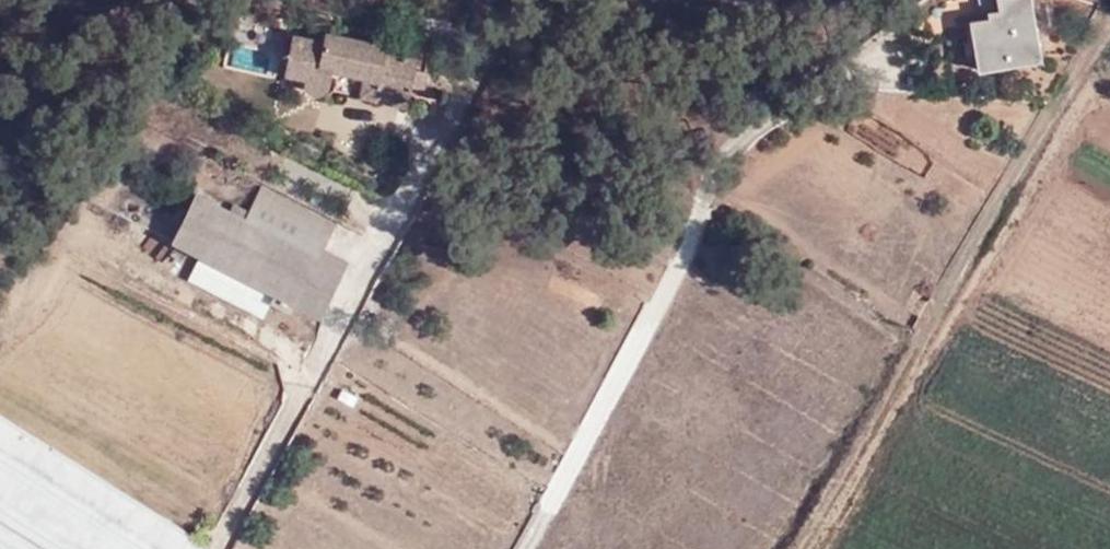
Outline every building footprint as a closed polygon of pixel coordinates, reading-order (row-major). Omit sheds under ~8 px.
[(987,16),(968,20),(978,70),(1040,58),(1029,0),(997,0),(997,5),(999,14),(987,16)] [(986,8),(987,16),(999,14),(997,5),(986,8)] [(358,94),(406,104),(414,69),(416,59),(384,51),(385,44),(323,32),(322,38),(292,33),(283,73),(299,76),(304,88),(312,95),(322,92),(328,88),(333,72),(360,76),(358,94)] [(414,69),(406,104),(421,108),(429,71),(414,69)] [(294,305),(318,319),(329,297),(307,285),(322,252),(335,225),(260,186),(245,220),(196,194),(172,242),(200,256),(272,295),(294,305)] [(307,285),(329,297),(345,264),(322,252),(307,285)] [(272,295),(200,256),(190,279),(262,317),(269,303),(272,295)] [(289,314),(294,305),(272,295),(269,303),(289,314)] [(204,548),(0,421),(0,548),(203,548),(204,548)]
